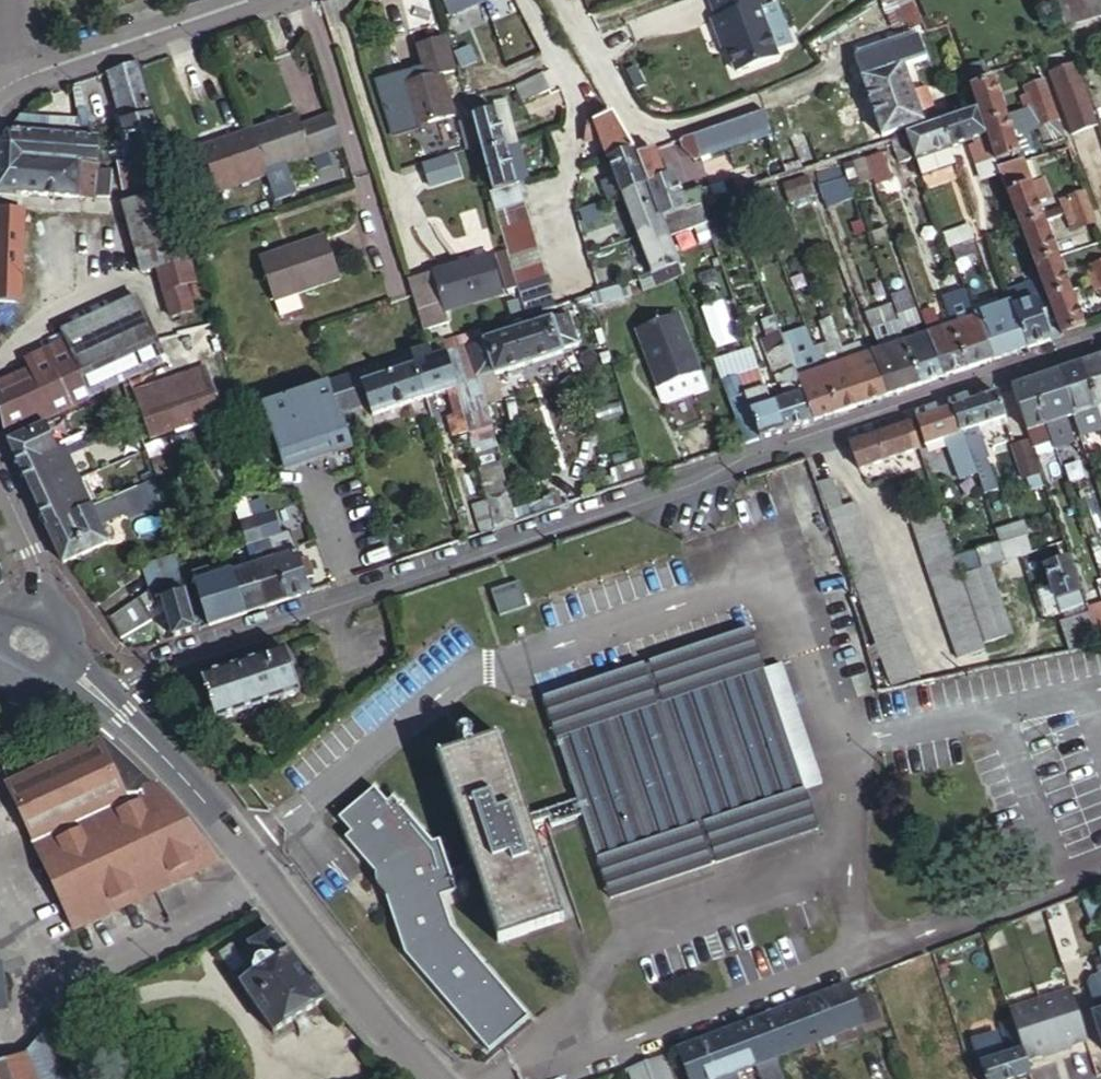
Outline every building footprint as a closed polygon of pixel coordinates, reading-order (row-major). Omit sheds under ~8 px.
[(445,2),(451,14),(468,7),(465,0),(449,0),(448,1),(445,2)] [(762,0),(710,0),(718,19),(713,21),(718,36),(724,38),(737,72),(778,56),(758,5),(763,3),(762,0)] [(923,22),(914,0),(882,0),(892,26),(909,19),(912,26),(923,22)] [(1068,24),(1100,16),(1100,0),(1060,0),(1068,24)] [(433,79),(417,83),(435,125),(458,118),(445,75),(456,72),(446,38),(423,45),(433,79)] [(918,38),(856,60),(882,134),(935,116),(924,87),(910,92),(901,67),(924,59),(918,38)] [(98,161),(122,162),(132,162),(164,153),(138,62),(106,74),(129,150),(98,149),(98,161)] [(1049,73),(1073,137),(1100,127),(1080,63),(1049,73)] [(520,79),(521,87),(524,97),(554,88),(549,71),(520,79)] [(985,127),(1009,119),(996,82),(971,91),(978,108),(985,127)] [(435,125),(417,83),(409,86),(422,128),(435,125)] [(1029,112),(1052,104),(1046,89),(1029,96),(1031,103),(1027,105),(1029,112)] [(1040,126),(1058,120),(1052,104),(1029,112),(1032,121),(1038,119),(1040,126)] [(952,150),(988,137),(985,127),(978,108),(941,121),(952,150)] [(497,109),(474,115),(485,155),(508,148),(497,109)] [(592,121),(602,117),(599,109),(588,113),(584,140),(597,135),(592,121)] [(784,175),(762,112),(678,140),(681,149),(692,162),(697,160),(708,190),(701,193),(700,190),(678,197),(671,178),(661,181),(650,150),(635,155),(647,186),(660,218),(784,175)] [(602,117),(592,121),(597,135),(621,195),(647,186),(635,155),(611,114),(602,117)] [(14,123),(7,133),(83,136),(79,122),(18,118),(14,123)] [(327,155),(342,150),(333,119),(300,130),(297,120),(263,131),(277,172),(311,160),(327,155)] [(998,163),(1018,156),(1034,150),(1028,133),(1016,137),(1009,119),(985,127),(988,137),(996,158),(998,163)] [(1048,146),(1065,140),(1058,120),(1040,126),(1048,146)] [(922,177),(957,165),(952,150),(941,121),(906,133),(922,177)] [(263,131),(250,136),(264,177),(277,172),(263,131)] [(98,161),(98,149),(98,137),(83,136),(7,133),(0,142),(0,190),(15,191),(15,159),(96,161),(98,161)] [(215,198),(266,181),(264,177),(250,136),(200,153),(215,198)] [(494,200),(522,192),(520,185),(518,185),(508,148),(485,155),(496,192),(493,193),(494,200)] [(136,185),(170,176),(164,153),(132,162),(122,162),(121,179),(134,180),(136,185)] [(327,155),(311,160),(314,168),(329,162),(327,155)] [(865,162),(876,187),(893,180),(881,155),(865,162)] [(1023,230),(1046,222),(1039,202),(1050,198),(1044,182),(1029,187),(1018,156),(998,163),(1002,174),(1023,230)] [(1002,174),(998,163),(996,158),(981,164),(987,180),(1002,174)] [(15,159),(15,191),(95,193),(96,161),(15,159)] [(329,162),(314,168),(316,175),(332,169),(329,162)] [(664,229),(660,218),(647,186),(621,195),(638,238),(664,229)] [(166,190),(117,202),(138,277),(154,272),(167,316),(187,311),(180,283),(191,280),(166,190)] [(504,234),(533,225),(522,192),(494,200),(504,234)] [(1068,215),(1091,206),(1085,192),(1068,198),(1070,206),(1065,208),(1068,215)] [(1097,223),(1091,206),(1068,215),(1071,223),(1076,221),(1079,229),(1097,223)] [(5,320),(6,306),(22,306),(24,216),(0,216),(0,320),(5,320)] [(1036,266),(1059,258),(1046,222),(1023,230),(1036,266)] [(546,269),(533,225),(504,234),(517,279),(546,269)] [(950,249),(976,240),(971,227),(945,237),(950,249)] [(678,263),(664,229),(638,238),(652,272),(678,263)] [(325,235),(279,249),(282,255),(260,262),(272,299),(338,279),(325,235)] [(975,244),(954,252),(958,261),(979,254),(975,244)] [(282,255),(279,249),(258,255),(260,262),(282,255)] [(406,279),(423,330),(448,323),(444,311),(502,291),(490,252),(406,279)] [(1048,300),(1072,291),(1059,258),(1036,266),(1043,284),(1048,300)] [(1100,281),(1100,264),(1093,267),(1096,276),(1091,278),(1094,284),(1100,281)] [(557,303),(546,269),(517,279),(527,313),(557,303)] [(590,292),(593,302),(632,288),(630,279),(590,292)] [(1029,347),(1062,336),(1048,300),(1043,284),(1012,295),(1015,303),(1029,347)] [(893,301),(888,285),(870,291),(875,307),(893,301)] [(1062,336),(1085,328),(1072,291),(1048,300),(1062,336)] [(922,383),(944,376),(930,336),(925,337),(917,314),(915,315),(908,295),(893,301),(908,343),(922,383)] [(125,382),(169,360),(138,296),(63,331),(68,339),(27,359),(32,369),(0,384),(0,404),(8,438),(125,382)] [(992,360),(1029,347),(1015,303),(1001,308),(999,303),(974,311),(977,320),(992,360)] [(836,308),(829,310),(837,330),(843,328),(836,308)] [(837,330),(829,310),(823,312),(830,332),(837,330)] [(464,345),(460,336),(436,344),(442,363),(467,355),(473,374),(491,368),(492,372),(560,350),(559,345),(577,340),(568,311),(464,345)] [(678,312),(637,327),(658,385),(700,369),(678,312)] [(944,376),(968,368),(953,328),(940,332),(934,315),(924,319),(930,336),(944,376)] [(968,368),(992,360),(977,320),(953,328),(968,368)] [(806,330),(786,338),(801,373),(821,365),(806,330)] [(837,412),(863,403),(849,363),(840,339),(832,342),(839,366),(822,371),(837,412)] [(887,395),(922,383),(908,343),(873,354),(887,395)] [(442,363),(436,344),(428,346),(410,352),(425,398),(451,390),(449,382),(442,363)] [(425,398),(410,352),(323,381),(331,405),(353,399),(355,404),(362,402),(367,417),(425,398)] [(863,403),(887,395),(873,354),(849,363),(863,403)] [(449,382),(473,374),(467,355),(442,363),(449,382)] [(781,431),(814,420),(799,379),(791,356),(778,361),(791,397),(772,403),(781,431)] [(1082,363),(1099,406),(1100,405),(1100,356),(1082,363)] [(1058,371),(1074,414),(1081,433),(1100,426),(1100,413),(1099,406),(1082,363),(1058,371)] [(765,385),(759,367),(738,375),(738,376),(744,392),(765,385)] [(206,369),(161,383),(175,425),(220,410),(206,369)] [(814,420),(837,412),(822,371),(799,379),(814,420)] [(1032,380),(1049,423),(1057,446),(1075,441),(1066,417),(1074,414),(1058,371),(1032,380)] [(744,444),(760,438),(750,410),(744,392),(738,376),(722,382),(744,444)] [(1013,386),(1028,430),(1049,423),(1032,380),(1013,386)] [(331,405),(323,381),(258,404),(279,469),(326,453),(352,445),(345,425),(338,427),(331,405)] [(175,425),(161,383),(137,391),(151,433),(175,425)] [(760,438),(781,431),(772,403),(765,385),(744,392),(750,410),(760,438)] [(953,407),(975,473),(982,493),(994,489),(988,469),(990,468),(976,426),(1005,416),(997,392),(953,407)] [(953,407),(917,419),(925,443),(944,437),(959,479),(975,473),(953,407)] [(451,438),(466,433),(460,415),(445,419),(451,438)] [(911,421),(849,443),(858,468),(919,447),(911,421)] [(9,443),(23,472),(60,454),(46,425),(9,443)] [(1031,439),(1015,444),(1025,476),(1042,470),(1031,439)] [(23,472),(37,503),(80,481),(66,451),(60,454),(23,472)] [(139,465),(144,480),(162,474),(157,457),(138,463),(139,465)] [(136,485),(144,480),(139,465),(124,474),(131,487),(136,485)] [(833,477),(818,483),(859,596),(891,687),(923,681),(858,499),(843,504),(833,477)] [(49,529),(93,509),(80,481),(37,503),(49,529)] [(144,504),(136,485),(131,487),(95,508),(93,509),(49,529),(66,564),(108,545),(100,527),(144,504)] [(498,526),(516,520),(507,493),(489,500),(490,502),(498,526)] [(264,541),(256,516),(249,519),(241,496),(228,501),(235,523),(243,548),(264,541)] [(481,532),(498,526),(490,502),(473,508),(481,532)] [(285,599),(309,591),(303,574),(308,572),(302,556),(297,558),(288,530),(278,533),(270,511),(256,516),(264,541),(272,562),(285,599)] [(941,513),(913,522),(960,659),(989,649),(987,643),(962,574),(957,559),(941,513)] [(999,545),(1007,560),(1022,555),(1033,551),(1022,520),(994,530),(999,545)] [(986,550),(990,565),(1007,560),(999,545),(986,550)] [(957,559),(962,574),(990,565),(986,550),(957,559)] [(178,581),(170,557),(137,568),(145,594),(154,589),(178,581)] [(1069,557),(1048,564),(1065,610),(1086,603),(1069,557)] [(241,614),(263,606),(251,569),(246,571),(243,562),(225,568),(241,614)] [(263,606),(285,599),(272,562),(251,569),(263,606)] [(990,565),(962,574),(987,643),(1015,634),(990,565)] [(206,626),(241,614),(225,568),(190,579),(206,626)] [(516,580),(487,590),(496,615),(524,605),(516,580)] [(154,589),(145,594),(110,616),(123,634),(155,614),(149,604),(159,601),(171,638),(194,630),(178,581),(154,589)] [(1100,644),(1100,638),(1092,611),(1063,621),(1074,650),(1100,644)] [(405,957),(491,1054),(528,1019),(454,936),(442,905),(481,891),(500,945),(564,923),(532,830),(579,813),(610,901),(817,829),(802,787),(761,666),(747,627),(542,699),(575,798),(527,814),(499,738),(477,746),(459,752),(435,760),(461,835),(472,866),(449,873),(439,843),(433,845),(394,800),(388,806),(374,791),(338,823),(350,836),(344,842),(375,878),(375,879),(374,881),(375,885),(376,888),(377,890),(387,902),(405,957)] [(287,650),(201,678),(217,728),(303,698),(287,650)] [(783,658),(761,666),(802,787),(823,780),(783,658)] [(131,763),(100,736),(6,784),(77,931),(219,862),(218,861),(206,846),(151,784),(131,763)] [(1046,917),(1033,921),(1037,935),(1051,930),(1046,917)] [(1070,923),(1053,929),(1063,960),(1080,954),(1070,923)] [(277,933),(272,928),(241,949),(236,942),(225,950),(278,1030),(329,997),(306,970),(277,933)] [(1003,932),(991,937),(995,949),(1007,945),(1003,932)] [(1096,975),(1091,984),(1099,1010),(1096,1012),(1100,1027),(1100,973),(1096,975)] [(769,1065),(779,1061),(865,1028),(850,988),(754,1025),(769,1065)] [(1072,1042),(1089,1036),(1075,994),(1013,1014),(1014,1017),(1020,1036),(1025,1050),(1027,1057),(1044,1051),(1072,1042)] [(1020,1036),(1014,1017),(1000,1022),(1006,1040),(1020,1036)] [(50,1031),(55,1018),(54,1019),(25,1051),(23,1054),(0,1062),(0,1078),(66,1078),(50,1031)] [(737,1077),(769,1065),(754,1025),(682,1052),(693,1078),(733,1078),(737,1077)] [(1009,1048),(995,1052),(997,1059),(1025,1050),(1020,1036),(1006,1040),(1009,1048)] [(1073,1047),(1072,1042),(1044,1051),(1046,1056),(1073,1047)] [(1032,1074),(1027,1057),(1025,1050),(997,1059),(995,1052),(983,1057),(990,1078),(1016,1078),(1032,1074)] [(667,1058),(650,1065),(655,1078),(675,1078),(667,1058)] [(650,1065),(633,1071),(636,1078),(655,1078),(650,1065)]
